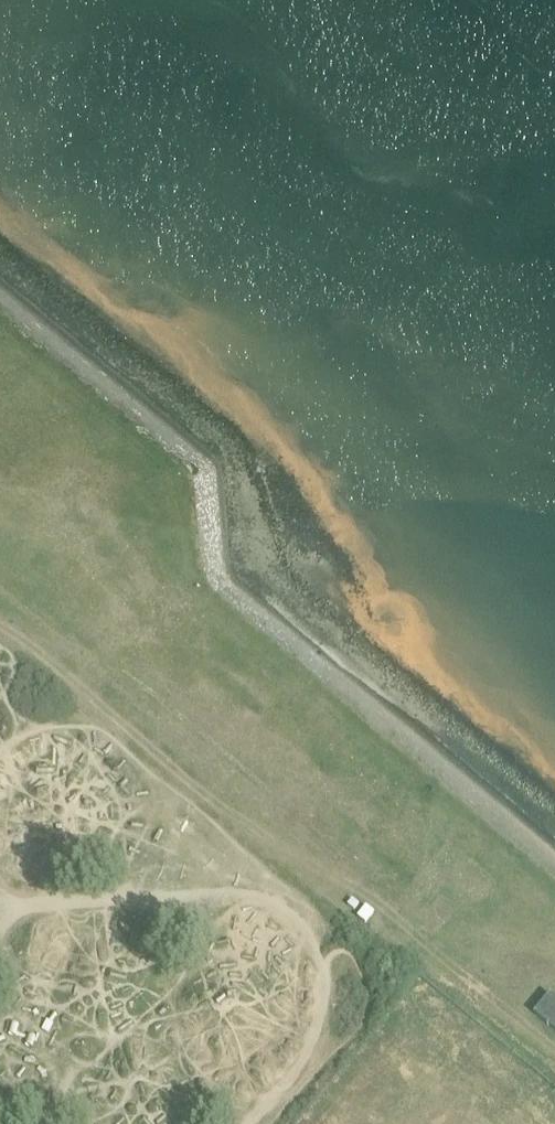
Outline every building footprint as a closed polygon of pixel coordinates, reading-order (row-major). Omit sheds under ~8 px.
[(534,1015),(554,1033),(554,1000),(550,996),(534,1015)]
